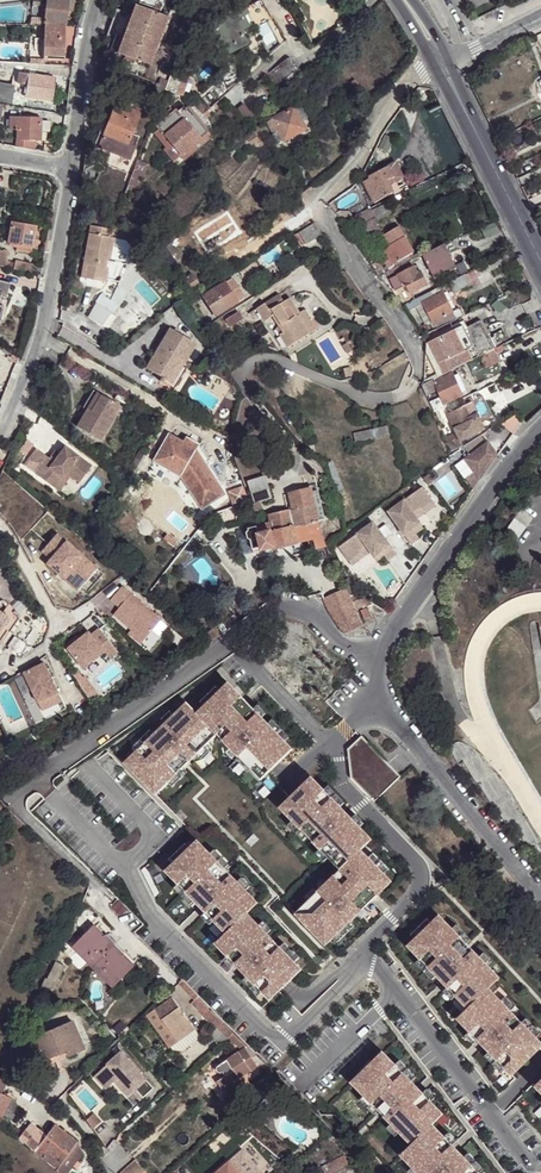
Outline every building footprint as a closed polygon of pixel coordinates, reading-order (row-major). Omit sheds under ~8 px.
[(45,25),(67,25),(68,9),(69,0),(46,0),(45,25)] [(241,17),(245,16),(249,13),(243,1),(232,8),(232,9),(225,14),(224,12),(211,20),(216,29),(212,32),(218,42),(222,40),(225,45),(230,55),(239,49),(238,46),(248,40),(243,31),(247,28),(241,17)] [(169,17),(139,6),(121,54),(151,65),(169,17)] [(204,24),(211,20),(203,7),(196,11),(204,24)] [(122,41),(132,15),(116,9),(107,36),(122,41)] [(188,19),(181,16),(176,25),(185,29),(188,19)] [(251,26),(245,16),(241,17),(247,28),(251,26)] [(66,58),(67,25),(45,25),(44,37),(44,57),(66,58)] [(35,57),(44,57),(44,37),(36,37),(35,57)] [(250,43),(248,40),(238,46),(239,49),(250,43)] [(175,67),(182,71),(186,59),(177,55),(173,66),(175,67)] [(266,79),(280,92),(300,73),(290,61),(288,60),(286,60),(266,79)] [(42,70),(43,63),(30,63),(29,72),(38,74),(39,70),(42,70)] [(175,67),(166,88),(182,95),(190,74),(182,71),(175,67)] [(0,82),(0,101),(13,103),(14,94),(26,96),(27,85),(17,83),(20,71),(14,71),(12,84),(0,82)] [(27,85),(29,72),(20,71),(17,83),(27,85)] [(38,74),(29,72),(27,85),(26,96),(53,100),(56,77),(46,75),(45,75),(44,75),(38,74)] [(156,82),(156,86),(164,89),(167,80),(161,77),(159,83),(156,82)] [(285,89),(290,99),(307,92),(301,81),(285,89)] [(164,89),(156,86),(154,92),(162,94),(164,89)] [(348,100),(356,115),(365,111),(356,95),(348,100)] [(170,109),(180,100),(178,97),(168,107),(170,109)] [(126,145),(134,148),(138,136),(131,133),(142,106),(132,102),(130,107),(115,102),(97,147),(121,156),(126,145)] [(300,105),(293,109),(300,121),(307,118),(300,105)] [(208,131),(187,107),(180,113),(176,109),(170,115),(158,125),(183,153),(208,131)] [(300,121),(293,109),(273,120),(280,132),(284,140),(305,128),(300,121)] [(11,128),(18,129),(19,117),(12,117),(11,128)] [(18,139),(31,139),(42,140),(42,131),(43,120),(43,119),(19,117),(18,129),(18,139)] [(253,132),(247,135),(253,145),(255,146),(260,144),(253,132)] [(284,140),(280,132),(274,135),(278,143),(284,140)] [(17,145),(37,149),(37,144),(31,143),(31,139),(18,139),(17,145)] [(239,149),(235,141),(230,144),(234,151),(239,149)] [(129,159),(134,148),(126,145),(121,156),(129,159)] [(538,167),(533,158),(521,165),(524,173),(538,167)] [(397,162),(389,167),(396,181),(405,177),(397,162)] [(140,167),(135,164),(126,187),(132,188),(140,167)] [(396,181),(389,167),(372,174),(374,177),(369,179),(371,184),(370,186),(381,199),(394,193),(394,191),(390,183),(396,181)] [(394,191),(394,193),(401,189),(396,181),(390,183),(394,191)] [(372,210),(356,218),(366,239),(382,231),(372,210)] [(16,222),(34,226),(35,216),(17,213),(16,222)] [(16,244),(33,247),(37,226),(34,226),(16,222),(14,222),(10,243),(16,244)] [(306,244),(322,234),(314,223),(299,232),(306,244)] [(394,266),(416,255),(402,228),(384,238),(389,248),(390,248),(393,254),(389,256),(391,260),(394,266)] [(299,232),(291,237),(297,249),(306,244),(299,232)] [(88,275),(86,287),(107,291),(109,278),(107,277),(112,238),(91,234),(84,274),(88,275)] [(31,253),(33,247),(16,244),(15,250),(31,253)] [(429,254),(424,256),(435,280),(458,270),(446,245),(438,249),(429,254)] [(11,268),(43,275),(45,267),(12,260),(11,268)] [(391,260),(387,262),(389,267),(391,266),(393,271),(396,270),(394,266),(391,260)] [(389,273),(392,278),(398,290),(407,285),(411,293),(428,284),(422,272),(418,274),(415,267),(410,270),(408,264),(396,270),(393,271),(389,273)] [(389,267),(377,273),(380,277),(389,273),(393,271),(391,266),(389,267)] [(470,287),(465,276),(452,282),(447,285),(453,296),(470,287)] [(187,281),(195,293),(202,289),(195,277),(187,281)] [(231,280),(226,285),(239,304),(244,299),(244,295),(234,282),(231,280)] [(239,304),(226,285),(215,292),(216,295),(211,299),(221,315),(239,304)] [(114,296),(110,295),(108,303),(120,305),(124,290),(116,288),(114,296)] [(411,303),(404,306),(407,310),(415,306),(421,303),(430,321),(435,329),(443,325),(459,317),(455,311),(449,313),(438,289),(430,293),(411,303)] [(276,318),(296,305),(292,298),(286,302),(281,295),(259,310),(268,322),(275,317),(276,318)] [(209,309),(203,299),(198,304),(203,312),(209,309)] [(426,323),(430,321),(421,303),(415,306),(423,324),(426,323)] [(302,314),(296,305),(276,318),(282,327),(286,333),(283,335),(292,349),(312,334),(300,315),(302,314)] [(233,319),(241,323),(245,316),(238,312),(233,319)] [(306,312),(302,314),(300,315),(312,334),(318,331),(306,312)] [(454,330),(455,332),(469,326),(466,320),(438,332),(441,336),(454,330)] [(450,361),(454,368),(497,349),(483,320),(469,326),(455,332),(459,339),(456,340),(463,355),(450,361)] [(431,330),(435,329),(430,321),(426,323),(431,330)] [(422,335),(431,330),(426,323),(423,324),(417,328),(422,335)] [(377,332),(386,353),(399,348),(391,327),(377,332)] [(145,368),(159,376),(170,382),(185,360),(195,344),(170,329),(145,368)] [(432,353),(442,374),(454,368),(450,361),(463,355),(456,340),(459,339),(455,332),(454,330),(441,336),(439,337),(440,340),(434,343),(437,349),(432,353)] [(427,342),(432,353),(437,349),(434,343),(440,340),(439,337),(427,342)] [(481,357),(486,368),(500,362),(495,351),(481,357)] [(170,382),(159,376),(154,382),(172,393),(190,363),(185,360),(170,382)] [(435,382),(438,389),(445,403),(463,394),(462,392),(454,375),(453,373),(435,382)] [(459,373),(454,375),(462,392),(467,389),(459,373)] [(433,378),(423,383),(428,394),(438,389),(435,382),(433,378)] [(84,409),(87,411),(91,414),(101,396),(93,392),(84,409)] [(91,414),(87,411),(77,429),(101,443),(121,408),(101,396),(91,414)] [(435,411),(443,407),(440,402),(433,406),(435,411)] [(448,412),(451,418),(463,441),(480,433),(466,404),(448,412)] [(441,422),(451,418),(448,412),(439,417),(441,422)] [(355,432),(357,441),(389,434),(387,425),(355,432)] [(197,452),(184,444),(170,436),(154,464),(181,479),(202,511),(216,502),(213,498),(223,492),(197,452)] [(481,437),(465,449),(470,456),(466,459),(475,472),(467,478),(475,489),(494,462),(498,455),(489,443),(486,444),(481,437)] [(456,438),(448,443),(452,452),(461,447),(456,438)] [(187,439),(184,444),(197,452),(200,447),(187,439)] [(76,474),(86,481),(94,468),(67,449),(62,455),(58,462),(53,459),(52,461),(41,453),(29,471),(58,490),(72,471),(76,474)] [(58,462),(62,455),(58,453),(53,459),(58,462)] [(332,460),(327,461),(335,493),(342,491),(335,464),(332,460)] [(83,484),(86,481),(76,474),(72,471),(58,490),(63,494),(74,478),(83,484)] [(253,490),(267,486),(264,476),(250,480),(253,490)] [(310,489),(319,521),(327,520),(318,484),(309,485),(310,489)] [(233,507),(248,502),(243,487),(228,492),(233,507)] [(424,509),(435,502),(425,487),(389,512),(412,545),(421,539),(418,533),(425,528),(419,518),(415,512),(422,507),(424,509)] [(319,521),(310,489),(289,495),(294,510),(270,517),(272,524),(275,533),(319,521)] [(213,498),(216,502),(226,495),(223,492),(213,498)] [(438,506),(435,502),(424,509),(422,507),(415,512),(419,518),(438,506)] [(99,504),(94,513),(100,517),(106,508),(99,504)] [(251,507),(254,514),(262,511),(260,504),(255,505),(251,507)] [(256,554),(324,536),(320,522),(319,521),(275,533),(272,524),(259,528),(254,529),(249,530),(256,554)] [(367,545),(371,551),(378,561),(385,556),(389,562),(398,555),(375,522),(339,547),(349,561),(360,553),(358,551),(367,545)] [(96,568),(56,534),(41,551),(50,559),(46,564),(77,591),(96,568)] [(352,565),(371,551),(367,545),(358,551),(360,553),(349,561),(352,565)] [(124,585),(113,599),(122,607),(116,614),(134,629),(147,639),(164,619),(124,585)] [(356,610),(347,589),(327,600),(333,617),(345,611),(354,631),(363,625),(356,610)] [(8,629),(11,631),(20,617),(12,612),(10,615),(0,608),(0,641),(8,629)] [(372,617),(368,608),(362,611),(366,620),(372,617)] [(216,639),(225,633),(220,626),(211,632),(212,635),(216,639)] [(147,639),(134,629),(131,632),(144,643),(147,639)] [(92,633),(71,651),(88,670),(109,653),(114,659),(122,653),(103,630),(95,637),(92,633)] [(59,692),(45,663),(24,673),(38,702),(59,692)] [(206,705),(199,713),(218,734),(262,779),(294,749),(286,741),(270,724),(264,717),(255,709),(230,682),(222,690),(206,705)] [(202,701),(206,705),(222,690),(218,686),(202,701)] [(139,749),(126,762),(156,793),(169,781),(184,767),(197,754),(206,746),(218,734),(199,713),(188,702),(176,714),(167,722),(155,733),(139,749)] [(260,705),(255,709),(264,717),(268,713),(260,705)] [(163,718),(167,722),(176,714),(172,710),(163,718)] [(274,720),(270,724),(286,741),(291,737),(274,720)] [(135,745),(139,749),(155,733),(151,729),(135,745)] [(402,776),(363,736),(349,750),(353,778),(376,802),(402,776)] [(206,746),(197,754),(201,758),(210,750),(206,746)] [(184,767),(169,781),(173,785),(188,771),(184,767)] [(313,777),(282,807),(294,820),(308,836),(321,849),(329,857),(341,870),(362,850),(373,839),(361,827),(353,818),(341,807),(326,790),(313,777)] [(330,786),(326,790),(341,807),(346,802),(330,786)] [(181,808),(176,813),(182,820),(187,815),(181,808)] [(357,814),(353,818),(361,827),(365,823),(357,814)] [(308,836),(294,820),(289,824),(304,840),(308,836)] [(174,863),(167,870),(179,883),(196,900),(207,912),(215,920),(227,932),(248,912),(258,902),(246,889),(238,881),(225,868),(211,853),(198,840),(191,847),(174,863)] [(170,859),(174,863),(191,847),(187,843),(170,859)] [(382,843),(380,846),(387,853),(389,850),(382,843)] [(216,849),(211,853),(225,868),(230,864),(216,849)] [(329,857),(321,849),(317,853),(325,861),(329,857)] [(341,870),(296,913),(326,945),(334,938),(352,920),(358,914),(367,906),(393,881),(385,873),(370,857),(362,850),(341,870)] [(374,853),(370,857),(385,873),(389,869),(374,853)] [(149,871),(143,868),(142,869),(156,896),(160,892),(149,871)] [(243,877),(238,881),(246,889),(251,886),(243,877)] [(196,900),(179,883),(175,887),(191,904),(196,900)] [(367,906),(358,914),(362,919),(371,910),(367,906)] [(207,912),(203,916),(211,924),(215,920),(207,912)] [(227,932),(217,943),(229,956),(237,964),(249,975),(264,991),(271,999),(302,969),(295,961),(281,947),(268,933),(260,925),(248,912),(227,932)] [(417,939),(410,947),(423,959),(440,976),(451,987),(460,996),(472,1007),(492,987),(503,976),(490,964),(482,956),(469,943),(454,928),(441,915),(433,923),(417,939)] [(413,935),(417,939),(433,923),(429,919),(413,935)] [(264,920),(260,925),(268,933),(272,929),(264,920)] [(352,920),(334,938),(338,942),(356,925),(352,920)] [(458,924),(454,928),(469,943),(473,938),(458,924)] [(75,948),(95,967),(116,946),(108,938),(99,929),(96,927),(75,948)] [(285,943),(281,947),(295,961),(299,957),(285,943)] [(116,946),(95,967),(114,986),(135,965),(132,962),(124,955),(116,946)] [(486,952),(482,956),(490,964),(495,960),(486,952)] [(237,964),(229,956),(225,960),(233,968),(237,964)] [(440,976),(423,959),(419,963),(435,980),(440,976)] [(57,962),(46,984),(55,989),(66,967),(57,962)] [(249,975),(244,980),(260,995),(264,991),(249,975)] [(194,996),(197,994),(186,983),(181,988),(191,999),(194,996)] [(451,987),(447,991),(455,999),(460,996),(451,987)] [(462,1018),(474,1031),(482,1039),(494,1051),(510,1066),(517,1073),(540,1049),(540,1035),(540,1034),(526,1020),(513,1007),(505,999),(492,987),(485,995),(472,1007),(462,1018)] [(509,995),(505,999),(513,1007),(517,1003),(509,995)] [(158,1009),(177,1036),(194,1024),(175,996),(158,1009)] [(167,1043),(177,1036),(158,1009),(149,1015),(167,1043)] [(526,1020),(540,1034),(540,1026),(530,1016),(526,1020)] [(71,1019),(59,1025),(68,1049),(67,1049),(69,1054),(84,1048),(71,1019)] [(194,1024),(177,1036),(179,1041),(197,1028),(194,1024)] [(34,1035),(44,1059),(51,1056),(67,1049),(68,1049),(59,1025),(34,1035)] [(482,1039),(474,1031),(470,1035),(478,1043),(482,1039)] [(235,1041),(243,1049),(248,1046),(240,1037),(235,1041)] [(15,1042),(0,1070),(9,1075),(23,1047),(15,1042)] [(248,1046),(243,1049),(229,1060),(241,1076),(263,1060),(248,1046)] [(67,1049),(51,1056),(53,1061),(69,1054),(67,1049)] [(124,1051),(97,1075),(109,1088),(117,1080),(122,1076),(135,1091),(143,1099),(156,1087),(124,1051)] [(366,1071),(355,1081),(368,1095),(382,1109),(394,1122),(403,1131),(415,1143),(436,1123),(446,1113),(434,1100),(426,1092),(415,1080),(398,1063),(386,1051),(376,1061),(373,1059),(363,1068),(366,1071)] [(494,1051),(490,1055),(506,1070),(510,1066),(494,1051)] [(403,1059),(398,1063),(415,1080),(419,1076),(403,1059)] [(2,1092),(9,1079),(0,1074),(0,1091),(2,1092)] [(135,1091),(122,1076),(117,1080),(131,1095),(135,1091)] [(430,1088),(426,1092),(434,1100),(439,1096),(430,1088)] [(382,1109),(368,1095),(363,1099),(378,1113),(382,1109)] [(98,1112),(93,1115),(100,1124),(104,1121),(98,1112)] [(93,1115),(89,1119),(96,1128),(100,1124),(93,1115)] [(48,1159),(68,1133),(46,1116),(26,1141),(47,1159),(48,1159)] [(394,1122),(390,1126),(398,1135),(403,1131),(394,1122)] [(404,1154),(416,1166),(423,1172),(485,1172),(483,1171),(467,1156),(456,1144),(448,1135),(436,1123),(428,1130),(415,1143),(404,1154)] [(452,1131),(448,1135),(456,1144),(460,1140),(452,1131)] [(68,1133),(48,1159),(47,1159),(46,1160),(55,1168),(74,1143),(68,1133)] [(472,1151),(467,1156),(483,1171),(487,1167),(472,1151)] [(344,1155),(321,1166),(325,1172),(331,1172),(349,1164),(344,1155)] [(136,1158),(135,1159),(120,1172),(148,1172),(136,1158)] [(230,1162),(218,1172),(239,1172),(230,1162)]
